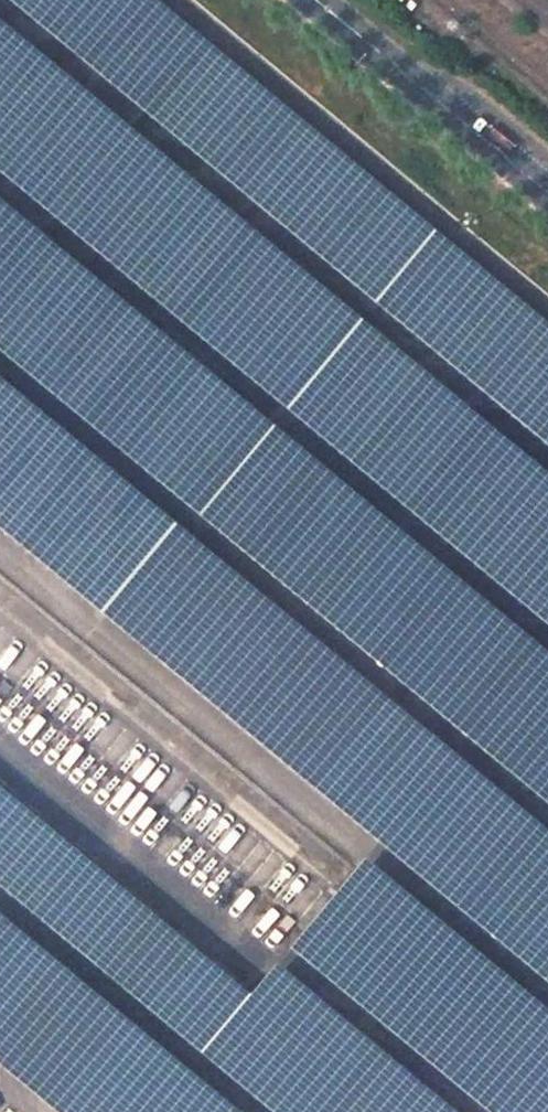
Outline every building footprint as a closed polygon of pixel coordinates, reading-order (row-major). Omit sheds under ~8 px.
[(45,35),(72,0),(1,0),(45,35)] [(117,16),(129,0),(97,0),(117,16)] [(140,37),(152,47),(168,29),(157,19),(140,37)] [(190,49),(179,63),(190,86),(204,80),(227,131),(215,146),(229,139),(243,123),(262,164),(252,177),(257,189),(261,183),(269,190),(277,180),(272,169),(277,167),(285,173),(292,189),(290,193),(301,201),(284,222),(305,212),(293,228),(312,243),(303,224),(317,207),(332,239),(299,254),(547,454),(547,338),(190,49)] [(350,865),(289,943),(506,1111),(547,1111),(547,1020),(350,865)] [(0,927),(0,1071),(54,1111),(244,1111),(0,927)]
